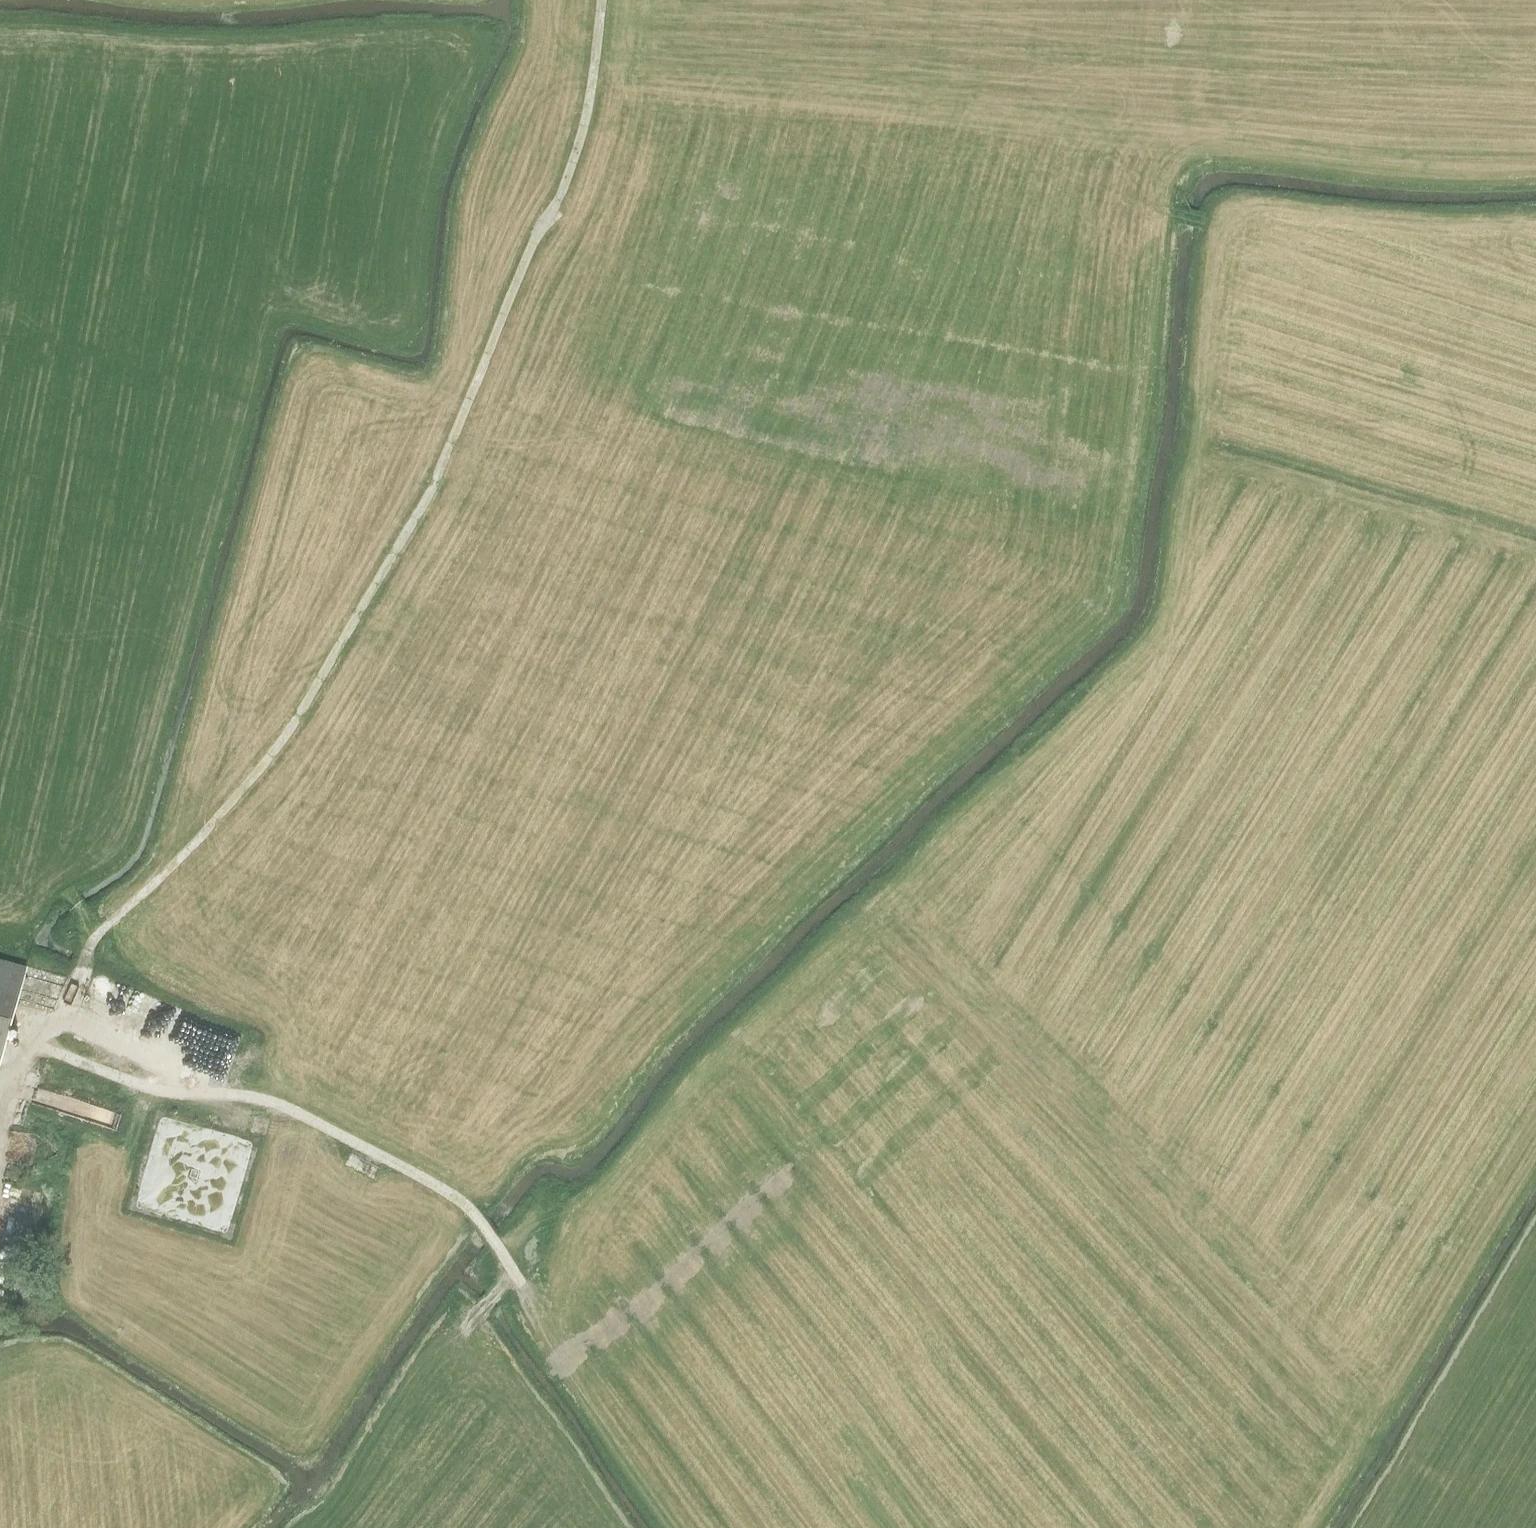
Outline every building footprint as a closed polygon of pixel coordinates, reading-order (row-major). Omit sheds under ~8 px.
[(27,966),(0,959),(0,1063),(27,966)]
